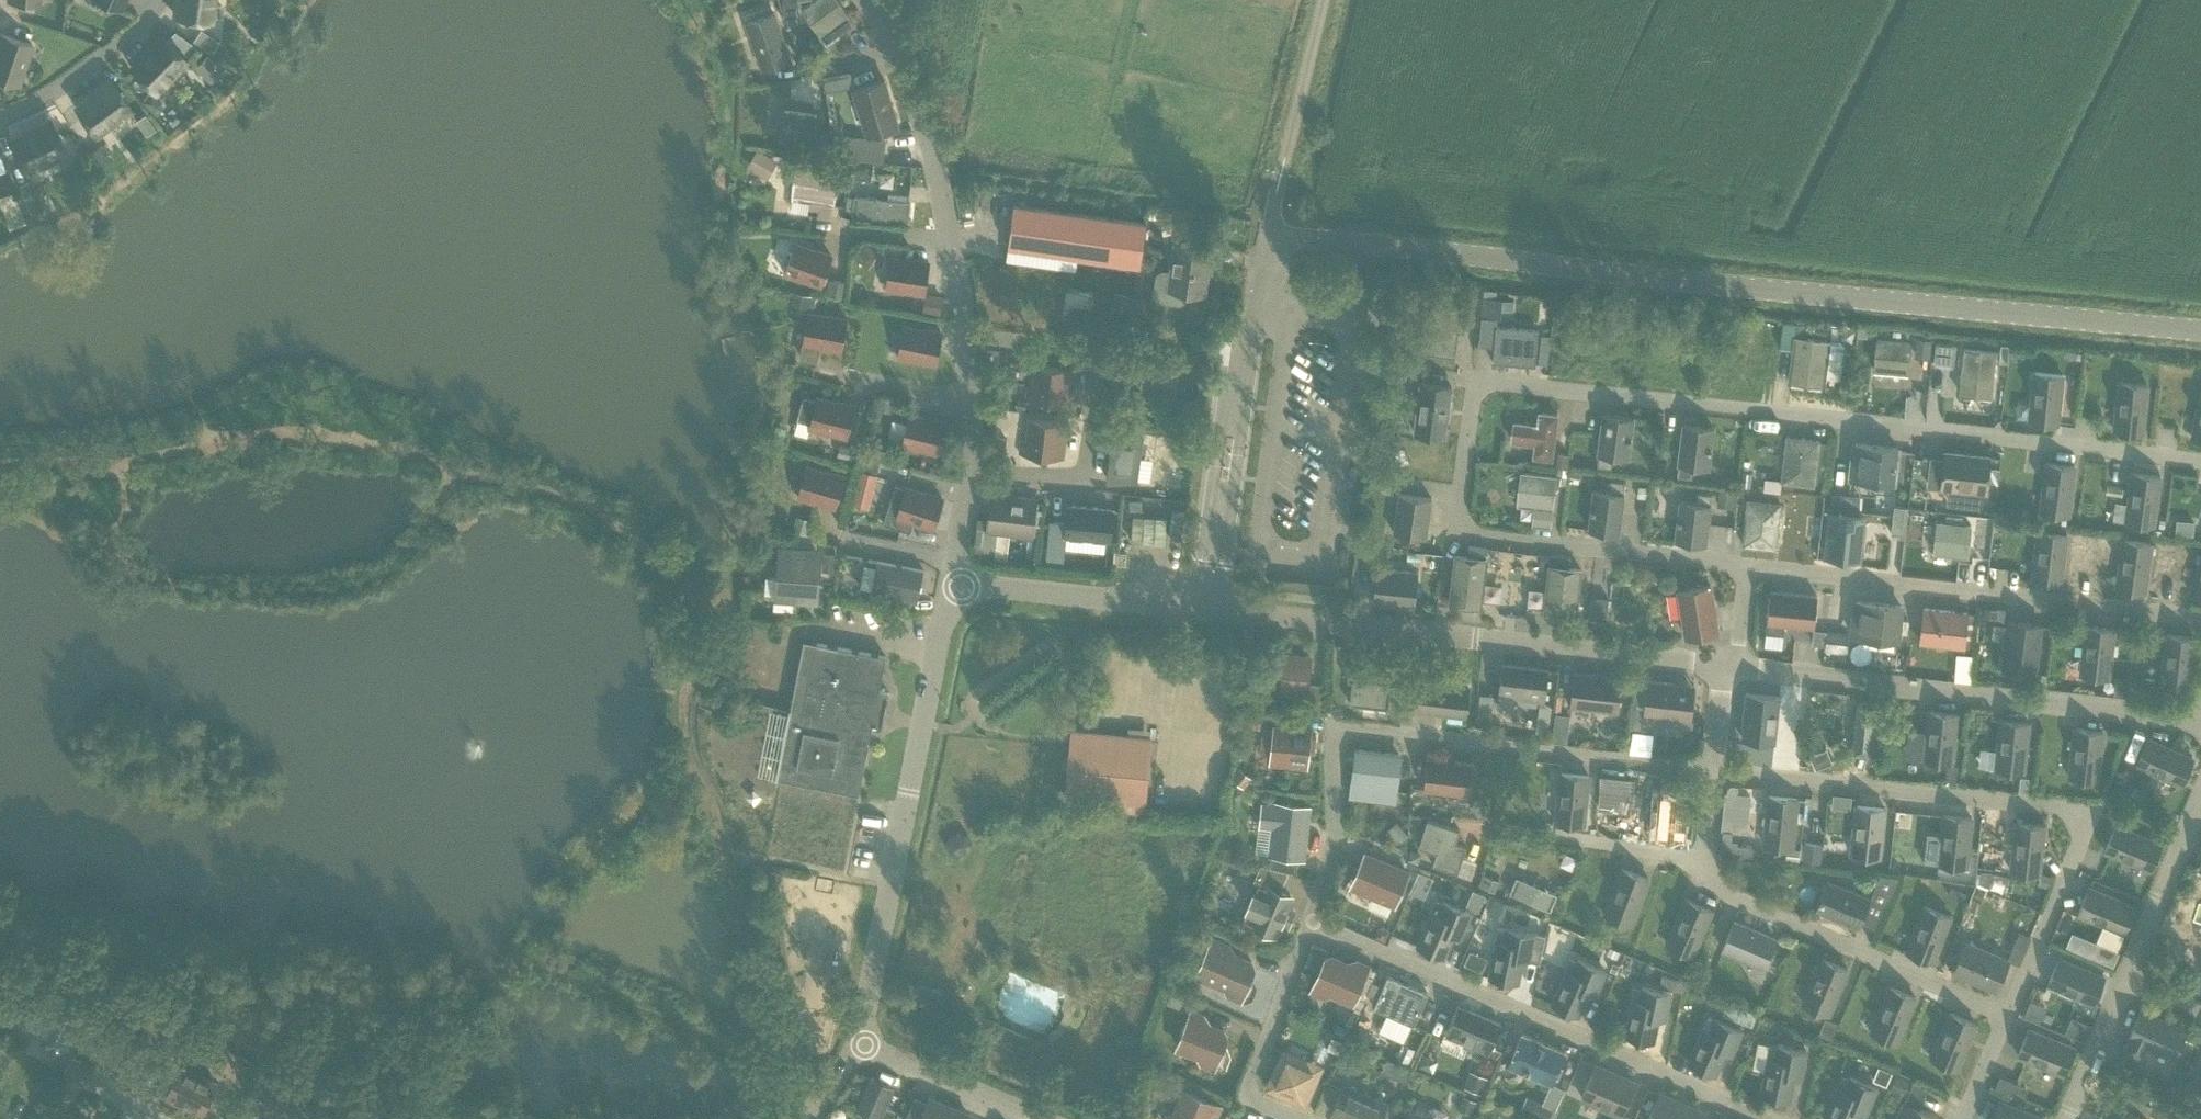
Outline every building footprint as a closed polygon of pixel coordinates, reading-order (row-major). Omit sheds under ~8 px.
[(120,9),(124,0),(100,0),(120,9)] [(213,0),(177,0),(175,16),(211,20),(213,0)] [(799,0),(783,0),(784,8),(786,8),(788,15),(799,13),(797,5),(800,5),(799,0)] [(820,33),(827,42),(854,23),(847,14),(837,0),(815,0),(803,9),(820,33)] [(747,22),(763,69),(790,59),(774,13),(747,22)] [(200,28),(193,39),(211,51),(218,40),(200,28)] [(18,84),(32,45),(0,33),(0,78),(18,84)] [(186,60),(160,34),(146,48),(147,50),(130,67),(155,91),(186,60)] [(205,54),(193,67),(208,82),(223,67),(205,54)] [(752,79),(748,66),(738,70),(742,83),(752,79)] [(95,92),(75,107),(95,135),(131,109),(110,80),(93,91),(95,92)] [(885,80),(854,89),(867,135),(898,126),(885,80)] [(150,93),(141,103),(155,115),(160,110),(160,103),(150,93)] [(785,110),(780,140),(813,144),(817,115),(785,110)] [(65,153),(59,140),(50,120),(32,128),(33,131),(26,134),(25,133),(11,140),(25,171),(65,153)] [(844,136),(841,159),(882,164),(885,141),(844,136)] [(101,144),(90,152),(100,166),(111,158),(101,144)] [(760,150),(751,168),(767,177),(777,161),(777,160),(760,150)] [(856,163),(854,178),(871,180),(873,165),(856,163)] [(794,198),(809,200),(808,209),(818,210),(817,217),(830,219),(832,203),(833,204),(837,171),(798,166),(794,198)] [(850,179),(849,188),(860,189),(860,180),(850,179)] [(30,181),(19,186),(27,206),(39,200),(30,181)] [(0,196),(0,204),(4,216),(21,210),(14,190),(0,196)] [(855,214),(907,220),(909,202),(856,196),(855,214)] [(1008,247),(1030,250),(1140,266),(1146,222),(1014,203),(1008,247)] [(863,242),(853,257),(861,262),(871,247),(863,242)] [(784,273),(799,279),(800,277),(821,285),(832,256),(796,243),(784,273)] [(1185,300),(1187,291),(1205,294),(1209,264),(1212,264),(1215,249),(1174,243),(1171,270),(1162,269),(1159,271),(1155,273),(1155,274),(1152,294),(1152,297),(1154,299),(1156,301),(1177,304),(1180,304),(1184,302),(1185,300)] [(924,293),(929,263),(891,257),(886,289),(902,292),(902,290),(924,293)] [(1028,272),(980,281),(989,326),(1021,321),(1018,299),(1033,296),(1028,272)] [(830,279),(828,294),(844,297),(846,281),(830,279)] [(1066,289),(1062,314),(1065,315),(1087,318),(1089,318),(1093,293),(1066,289)] [(815,363),(819,347),(819,346),(841,350),(847,319),(813,314),(816,296),(792,292),(790,309),(808,313),(803,345),(801,360),(815,363)] [(1114,292),(1112,304),(1127,307),(1129,295),(1114,292)] [(927,294),(924,312),(940,315),(943,297),(927,294)] [(1467,310),(1438,306),(1436,320),(1427,319),(1422,352),(1455,357),(1459,325),(1465,326),(1467,310)] [(1816,323),(1815,333),(1829,335),(1830,325),(1816,323)] [(942,333),(904,326),(898,357),(913,360),(914,359),(936,363),(942,333)] [(1536,365),(1538,329),(1495,326),(1493,362),(1536,365)] [(1830,341),(1794,336),(1793,349),(1789,380),(1824,385),(1830,341)] [(1907,373),(1910,343),(1877,340),(1874,370),(1907,373)] [(1914,341),(1912,359),(1927,361),(1930,342),(1914,341)] [(1936,342),(1934,362),(1953,364),(1955,345),(1936,342)] [(1598,348),(1554,343),(1551,369),(1595,374),(1598,348)] [(1964,349),(1960,393),(1991,396),(1996,352),(1964,349)] [(1174,391),(1180,360),(1148,353),(1142,385),(1174,391)] [(1187,353),(1186,361),(1200,364),(1201,355),(1187,353)] [(1225,358),(1224,382),(1234,382),(1235,358),(1225,358)] [(1026,400),(1069,405),(1074,370),(1030,364),(1030,366),(1035,366),(1033,386),(1028,385),(1026,400)] [(2035,372),(2029,421),(2057,424),(2063,375),(2035,372)] [(1451,386),(1420,382),(1414,432),(1445,436),(1451,386)] [(2119,382),(2114,431),(2142,434),(2147,385),(2119,382)] [(2192,438),(2200,440),(2200,395),(2192,438)] [(817,397),(816,400),(802,396),(797,420),(811,423),(809,429),(825,432),(825,431),(847,436),(855,407),(817,397)] [(880,396),(878,409),(892,411),(894,398),(880,396)] [(1557,415),(1539,413),(1538,425),(1515,422),(1512,441),(1535,444),(1534,457),(1552,459),(1557,415)] [(918,449),(918,448),(940,453),(947,423),(909,414),(902,446),(918,449)] [(1633,418),(1603,414),(1598,453),(1598,454),(1597,465),(1611,468),(1613,456),(1628,458),(1633,418)] [(1063,459),(1068,423),(1024,418),(1024,419),(1029,420),(1026,439),(1022,439),(1020,454),(1063,459)] [(1693,465),(1709,467),(1713,428),(1683,424),(1678,463),(1677,475),(1691,477),(1693,465)] [(1143,434),(1113,430),(1106,477),(1137,481),(1143,434)] [(1184,431),(1171,441),(1181,452),(1193,441),(1184,431)] [(996,436),(995,449),(1006,450),(1007,437),(996,436)] [(1819,440),(1787,436),(1781,481),(1813,485),(1819,440)] [(1850,478),(1894,483),(1898,448),(1854,443),(1850,478)] [(840,445),(837,455),(853,459),(855,449),(840,445)] [(1945,452),(1945,457),(1929,456),(1927,485),(1942,486),(1985,491),(1987,481),(1988,467),(1989,457),(1945,452)] [(1557,453),(1556,465),(1567,466),(1569,454),(1557,453)] [(863,458),(856,487),(872,491),(879,462),(863,458)] [(2069,515),(2074,466),(2047,463),(2041,511),(2069,515)] [(813,501),(814,500),(835,506),(844,477),(807,466),(798,497),(813,501)] [(1558,467),(1555,485),(1565,486),(1567,468),(1558,467)] [(1988,467),(1987,481),(1997,482),(1999,468),(1988,467)] [(1569,471),(1568,481),(1577,483),(1579,473),(1569,471)] [(1743,471),(1741,485),(1750,486),(1752,472),(1743,471)] [(2154,525),(2160,476),(2132,472),(2126,522),(2154,525)] [(1549,525),(1551,508),(1553,489),(1554,476),(1522,473),(1519,504),(1535,506),(1533,524),(1549,525)] [(1588,529),(1619,533),(1624,493),(1623,493),(1625,482),(1610,480),(1609,492),(1593,490),(1588,529)] [(1719,485),(1716,505),(1735,507),(1737,487),(1719,485)] [(1639,486),(1637,497),(1646,498),(1647,487),(1639,486)] [(889,503),(883,523),(901,529),(910,531),(913,522),(933,528),(943,499),(906,487),(900,506),(889,503)] [(1675,540),(1706,543),(1710,504),(1711,494),(1697,492),(1696,503),(1680,500),(1675,540)] [(1921,492),(1921,510),(1933,510),(1933,492),(1921,492)] [(978,518),(976,538),(977,538),(976,551),(989,552),(991,540),(994,540),(995,530),(1029,534),(1033,499),(992,493),(989,519),(978,518)] [(1431,498),(1399,493),(1394,532),(1426,537),(1431,498)] [(1833,493),(1832,506),(1847,507),(1848,495),(1833,493)] [(1780,503),(1748,500),(1743,545),(1775,548),(1780,503)] [(1067,503),(1064,535),(1110,539),(1113,508),(1067,503)] [(1896,506),(1895,521),(1907,522),(1908,507),(1896,506)] [(1830,512),(1825,555),(1860,559),(1865,516),(1830,512)] [(1179,514),(1177,540),(1192,541),(1193,515),(1179,514)] [(1172,516),(1136,517),(1136,545),(1173,544),(1172,516)] [(798,517),(793,531),(807,536),(812,522),(798,517)] [(2177,520),(2175,535),(2192,536),(2194,522),(2177,520)] [(1895,521),(1893,536),(1905,537),(1907,522),(1895,521)] [(1934,553),(1967,557),(1970,525),(1938,522),(1934,553)] [(2066,533),(2038,530),(2032,579),(2060,582),(2066,533)] [(2123,539),(2117,588),(2145,592),(2151,543),(2123,539)] [(1468,544),(1466,557),(1485,559),(1487,546),(1468,544)] [(782,551),(779,595),(815,598),(818,554),(782,551)] [(1114,551),(1113,563),(1125,564),(1126,552),(1118,551),(1114,551)] [(823,554),(822,570),(835,571),(836,555),(823,554)] [(1455,555),(1449,604),(1481,607),(1481,603),(1484,585),(1487,559),(1485,559),(1466,557),(1455,555)] [(2190,592),(2200,596),(2200,560),(2190,592)] [(924,570),(877,561),(871,591),(918,600),(924,570)] [(1544,609),(1544,614),(1576,618),(1581,569),(1568,568),(1549,566),(1546,591),(1544,609)] [(1417,573),(1378,569),(1374,601),(1413,605),(1417,573)] [(1340,604),(1341,586),(1284,583),(1283,601),(1340,604)] [(1678,590),(1686,637),(1718,632),(1710,585),(1678,590)] [(1767,622),(1766,633),(1783,635),(1784,624),(1814,627),(1817,596),(1770,591),(1767,622)] [(1590,597),(1589,617),(1606,619),(1608,599),(1590,597)] [(1853,635),(1897,640),(1900,605),(1857,601),(1853,635)] [(1923,608),(1920,642),(1964,647),(1967,615),(1967,612),(1923,608)] [(1983,608),(1982,617),(1996,619),(1997,610),(1983,608)] [(1967,615),(1964,647),(1974,648),(1978,616),(1967,615)] [(2003,669),(2035,672),(2041,625),(2009,621),(2003,669)] [(2114,628),(2086,625),(2081,674),(2109,677),(2114,628)] [(1814,630),(1813,644),(1825,646),(1827,631),(1814,630)] [(1825,646),(1825,650),(1846,652),(1848,632),(1827,630),(1827,631),(1825,646)] [(2119,631),(2118,642),(2132,644),(2133,633),(2119,631)] [(2161,683),(2189,687),(2195,637),(2167,634),(2161,683)] [(882,727),(878,726),(877,722),(877,717),(878,709),(879,705),(880,701),(882,697),(884,693),(888,694),(888,692),(879,690),(886,656),(816,643),(803,640),(791,709),(777,778),(825,787),(846,791),(859,724),(881,728),(882,727)] [(1309,676),(1311,657),(1274,653),(1272,672),(1283,673),(1281,692),(1305,694),(1306,676),(1309,676)] [(1548,669),(1502,664),(1498,694),(1545,700),(1548,669)] [(1388,708),(1393,669),(1349,665),(1348,680),(1352,681),(1350,704),(1388,708)] [(1571,705),(1618,710),(1620,690),(1618,690),(1620,677),(1575,673),(1571,705)] [(2116,678),(2114,696),(2126,697),(2128,679),(2116,678)] [(1644,714),(1642,732),(1682,736),(1683,727),(1684,719),(1690,720),(1693,689),(1674,687),(1674,683),(1648,680),(1644,714)] [(1469,688),(1420,682),(1416,710),(1465,715),(1469,688)] [(1309,685),(1307,704),(1322,705),(1324,687),(1309,685)] [(1742,712),(1738,736),(1771,741),(1777,696),(1744,691),(1740,712),(1742,712)] [(1403,694),(1402,708),(1413,708),(1414,695),(1403,694)] [(1539,704),(1535,730),(1547,731),(1551,706),(1539,704)] [(1857,705),(1852,753),(1870,755),(1875,706),(1857,705)] [(1952,763),(1957,714),(1929,711),(1924,760),(1952,763)] [(1555,714),(1553,728),(1568,730),(1570,716),(1555,714)] [(1684,719),(1683,727),(1692,728),(1693,720),(1690,720),(1684,719)] [(2001,719),(1995,768),(2024,771),(2029,723),(2001,719)] [(1305,765),(1307,751),(1314,752),(1316,734),(1309,733),(1309,731),(1287,728),(1275,727),(1275,728),(1261,726),(1258,758),(1272,760),(1271,761),(1284,762),(1305,765)] [(1128,734),(1069,728),(1061,806),(1144,814),(1152,737),(1147,737),(1148,729),(1129,727),(1128,734)] [(2075,728),(2069,777),(2097,780),(2103,731),(2075,728)] [(2193,759),(2148,738),(2136,764),(2181,784),(2193,759)] [(1351,784),(1349,796),(1396,802),(1397,790),(1402,753),(1356,747),(1351,784)] [(1826,749),(1810,755),(1816,769),(1832,762),(1826,749)] [(1423,789),(1470,794),(1474,763),(1427,758),(1423,789)] [(1947,765),(1944,779),(1956,781),(1958,767),(1947,765)] [(1240,768),(1232,777),(1241,786),(1250,777),(1240,768)] [(1602,772),(1599,801),(1630,806),(1635,777),(1602,772)] [(1556,822),(1584,825),(1589,776),(1561,773),(1556,822)] [(2020,777),(2019,791),(2028,792),(2029,778),(2020,777)] [(2117,779),(2110,794),(2126,802),(2133,786),(2117,779)] [(1728,786),(1727,792),(1737,793),(1738,784),(1732,783),(1728,786)] [(1658,837),(1687,841),(1694,789),(1666,785),(1658,837)] [(1230,791),(1230,795),(1233,799),(1237,799),(1241,796),(1241,792),(1238,788),(1237,788),(1234,788),(1233,788),(1230,791)] [(1769,796),(1764,845),(1792,848),(1797,799),(1769,796)] [(1480,798),(1469,808),(1478,817),(1488,808),(1480,798)] [(1271,854),(1287,856),(1297,857),(1298,846),(1304,847),(1306,827),(1300,827),(1302,806),(1277,804),(1277,806),(1263,805),(1261,824),(1274,826),(1272,844),(1271,854)] [(1879,857),(1885,808),(1856,805),(1851,854),(1879,857)] [(1969,846),(1972,818),(1944,815),(1938,864),(1967,867),(1968,856),(1969,846)] [(1461,826),(1429,817),(1420,843),(1437,847),(1434,862),(1458,872),(1468,843),(1457,839),(1461,826)] [(2039,874),(2044,825),(2016,822),(2011,871),(2039,874)] [(1399,824),(1389,833),(1399,843),(1409,835),(1399,824)] [(2116,825),(2105,851),(2150,870),(2161,844),(2116,825)] [(1733,831),(1725,830),(1724,838),(1732,839),(1733,831)] [(1737,841),(1722,839),(1720,855),(1752,859),(1754,847),(1737,845),(1737,841)] [(1804,843),(1802,861),(1819,863),(1821,845),(1804,843)] [(1979,848),(1969,846),(1968,856),(1978,857),(1979,848)] [(1792,848),(1787,847),(1785,860),(1799,862),(1801,849),(1792,848)] [(1411,849),(1407,860),(1418,863),(1420,858),(1416,851),(1411,849)] [(1352,886),(1362,890),(1394,904),(1407,873),(1365,855),(1358,871),(1352,886)] [(1258,882),(1241,920),(1278,936),(1282,926),(1290,905),(1295,895),(1280,889),(1267,883),(1273,868),(1261,865),(1254,880),(1258,882)] [(1631,924),(1649,879),(1622,869),(1605,914),(1631,924)] [(1880,871),(1871,893),(1886,899),(1898,873),(1880,871)] [(2041,873),(2037,883),(2048,887),(2051,876),(2041,873)] [(1487,875),(1481,887),(1494,892),(1499,881),(1487,875)] [(1512,892),(1548,909),(1555,894),(1518,878),(1512,892)] [(1870,898),(1827,880),(1815,909),(1859,927),(1870,898)] [(2088,887),(2078,913),(2123,932),(2134,906),(2088,887)] [(1472,890),(1465,906),(1477,911),(1484,895),(1472,890)] [(1495,899),(1488,914),(1507,922),(1514,907),(1495,899)] [(1712,910),(1686,899),(1667,944),(1693,955),(1712,910)] [(1459,937),(1470,913),(1444,901),(1438,915),(1431,912),(1417,945),(1444,956),(1453,934),(1459,937)] [(1924,906),(1906,952),(1933,962),(1950,916),(1924,906)] [(1764,966),(1775,939),(1734,921),(1722,949),(1764,966)] [(1377,931),(1375,936),(1384,940),(1389,930),(1383,927),(1377,931)] [(1518,981),(1523,958),(1530,960),(1535,934),(1506,928),(1503,942),(1497,941),(1490,976),(1518,981)] [(2019,933),(2013,947),(2024,952),(2030,938),(2019,933)] [(1212,939),(1198,973),(1243,993),(1244,990),(1246,990),(1248,990),(1252,982),(1250,980),(1249,979),(1254,968),(1252,962),(1227,951),(1229,946),(1212,939)] [(1955,970),(1995,988),(2007,959),(1967,942),(1955,970)] [(1610,946),(1606,953),(1616,958),(1619,951),(1610,946)] [(2105,948),(2100,960),(2109,964),(2114,951),(2105,948)] [(1351,1005),(1352,1001),(1368,966),(1356,961),(1352,969),(1342,964),(1344,962),(1331,956),(1326,959),(1314,984),(1310,993),(1324,999),(1330,996),(1351,1005)] [(1803,1004),(1829,1014),(1848,969),(1821,958),(1803,1004)] [(2059,958),(2048,984),(2093,1003),(2104,977),(2059,958)] [(1579,1014),(1588,992),(1595,995),(1605,971),(1578,959),(1573,972),(1566,970),(1552,1003),(1579,1014)] [(1701,970),(1696,981),(1707,986),(1712,975),(1701,970)] [(1428,993),(1388,975),(1377,999),(1373,1007),(1413,1025),(1428,993)] [(1174,983),(1173,987),(1176,991),(1181,992),(1184,990),(1186,987),(1186,983),(1184,980),(1180,979),(1176,980),(1174,983)] [(2195,984),(2191,994),(2200,999),(2200,987),(2195,984)] [(1670,992),(1642,986),(1639,1000),(1632,999),(1625,1035),(1653,1041),(1658,1017),(1665,1018),(1670,992)] [(1870,1032),(1897,1043),(1916,998),(1890,987),(1870,1032)] [(1170,992),(1166,1003),(1179,1008),(1183,997),(1170,992)] [(1366,994),(1363,1003),(1373,1007),(1377,999),(1366,994)] [(2031,1000),(2024,1016),(2039,1022),(2046,1006),(2031,1000)] [(1728,1002),(1723,1014),(1738,1019),(1743,1008),(1728,1002)] [(1458,1006),(1445,1034),(1489,1053),(1501,1024),(1458,1006)] [(2129,1037),(2130,1037),(2124,1052),(2139,1059),(2146,1044),(2174,1057),(2185,1031),(2141,1011),(2129,1037)] [(1212,1072),(1216,1062),(1227,1036),(1224,1031),(1212,1026),(1211,1028),(1200,1024),(1203,1016),(1191,1012),(1178,1046),(1176,1052),(1196,1059),(1198,1067),(1212,1072)] [(1957,1069),(1976,1024),(1950,1013),(1931,1058),(1957,1069)] [(1715,1074),(1725,1051),(1731,1054),(1741,1030),(1715,1018),(1709,1031),(1703,1029),(1689,1062),(1715,1074)] [(1825,1018),(1818,1034),(1831,1039),(1837,1023),(1825,1018)] [(1332,1032),(1347,1038),(1351,1029),(1336,1022),(1332,1032)] [(1357,1023),(1350,1039),(1365,1046),(1372,1029),(1357,1023)] [(2018,1055),(2063,1074),(2074,1048),(2029,1029),(2018,1055)] [(1789,1032),(1787,1041),(1803,1044),(1805,1035),(1789,1032)] [(1522,1033),(1509,1063),(1552,1082),(1566,1052),(1522,1033)] [(1331,1036),(1326,1048),(1337,1053),(1343,1041),(1331,1036)] [(1789,1099),(1794,1075),(1801,1077),(1806,1051),(1777,1045),(1775,1059),(1768,1058),(1761,1093),(1789,1099)] [(2188,1082),(2200,1088),(2200,1051),(2188,1082)] [(1304,1102),(1319,1068),(1285,1053),(1271,1082),(1270,1083),(1272,1090),(1274,1089),(1304,1102)] [(1399,1064),(1393,1077),(1405,1082),(1411,1069),(1399,1064)] [(1620,1079),(1612,1076),(1613,1073),(1595,1065),(1581,1097),(1621,1114),(1635,1082),(1621,1076),(1620,1079)] [(1879,1067),(1873,1080),(1886,1086),(1892,1072),(1879,1067)] [(1471,1071),(1465,1087),(1481,1093),(1487,1077),(1471,1071)] [(1897,1074),(1890,1091),(1907,1098),(1914,1081),(1897,1074)] [(1860,1110),(1866,1113),(1877,1089),(1850,1077),(1845,1090),(1838,1087),(1825,1118),(1856,1118),(1860,1110)] [(2001,1077),(1996,1088),(2007,1093),(2012,1082),(2001,1077)] [(882,1118),(890,1118),(894,1111),(883,1106),(891,1090),(870,1081),(858,1109),(882,1118)] [(2151,1081),(2147,1090),(2163,1098),(2167,1089),(2151,1081)] [(1526,1097),(1520,1112),(1529,1116),(1533,1118),(1537,1109),(1545,1105),(1552,1109),(1555,1110),(1564,1089),(1551,1083),(1542,1104),(1526,1097)] [(1387,1103),(1344,1085),(1331,1114),(1343,1118),(1380,1118),(1387,1103)] [(1206,1114),(1214,1117),(1219,1106),(1185,1091),(1180,1089),(1172,1110),(1163,1114),(1162,1118),(1204,1118),(1206,1114)] [(1699,1110),(1685,1104),(1684,1107),(1675,1104),(1677,1100),(1659,1093),(1648,1118),(1695,1118),(1699,1110)] [(968,1114),(951,1107),(950,1110),(942,1106),(943,1103),(929,1097),(927,1101),(914,1096),(904,1118),(966,1118),(968,1114)] [(1463,1096),(1457,1108),(1471,1114),(1476,1101),(1463,1096)] [(1999,1101),(1991,1118),(2043,1118),(1999,1101)] [(1938,1116),(1905,1102),(1898,1118),(1936,1118),(1938,1116)] [(2149,1114),(2161,1118),(2169,1118),(2173,1110),(2155,1102),(2149,1114)] [(1533,1118),(1535,1118),(1548,1118),(1552,1109),(1545,1105),(1537,1109),(1533,1118)] [(2116,1118),(2147,1118),(2148,1118),(2122,1107),(2116,1118)] [(1409,1110),(1406,1118),(1430,1118),(1409,1110)]
